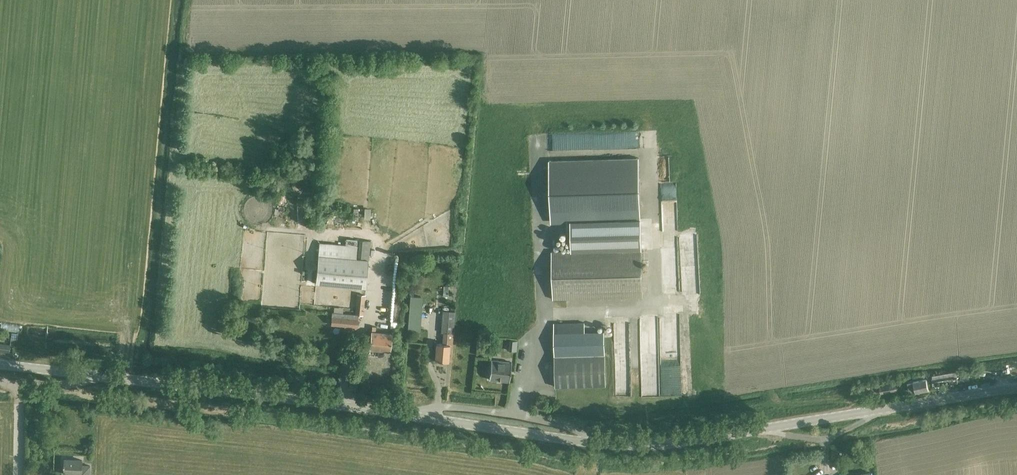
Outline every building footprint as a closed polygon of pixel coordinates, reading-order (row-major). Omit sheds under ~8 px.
[(640,156),(549,158),(551,222),(571,221),(641,219),(640,156)] [(642,249),(641,219),(571,221),(572,250),(572,251),(642,249)] [(660,235),(660,290),(675,290),(674,235),(660,235)] [(679,295),(695,295),(694,236),(678,237),(679,295)] [(366,288),(368,260),(356,259),(357,246),(319,243),(316,283),(366,288)] [(553,299),(643,297),(642,249),(572,251),(552,252),(553,299)] [(363,315),(365,295),(357,294),(355,314),(359,314),(363,315)] [(455,311),(443,310),(441,333),(444,333),(443,344),(437,343),(435,360),(437,360),(438,362),(442,362),(442,361),(448,361),(450,345),(452,345),(454,321),(455,311)] [(358,322),(359,314),(355,314),(343,313),(332,312),(332,319),(331,325),(345,326),(357,327),(358,322)] [(658,394),(678,393),(677,339),(657,339),(656,317),(638,317),(640,396),(658,396),(658,394)] [(606,386),(605,331),(585,332),(585,322),(554,323),(555,387),(606,386)] [(390,351),(392,333),(375,332),(376,326),(372,326),(370,349),(390,351)] [(1,351),(9,352),(11,345),(0,344),(0,351),(1,351)] [(509,382),(512,362),(491,360),(490,369),(488,370),(487,375),(489,377),(489,379),(509,382)] [(915,393),(929,391),(927,379),(913,381),(915,393)] [(614,394),(629,394),(628,383),(614,383),(614,394)] [(881,394),(893,392),(892,384),(880,386),(881,394)] [(82,466),(82,460),(65,459),(64,473),(76,474),(90,474),(90,466),(82,466)]
